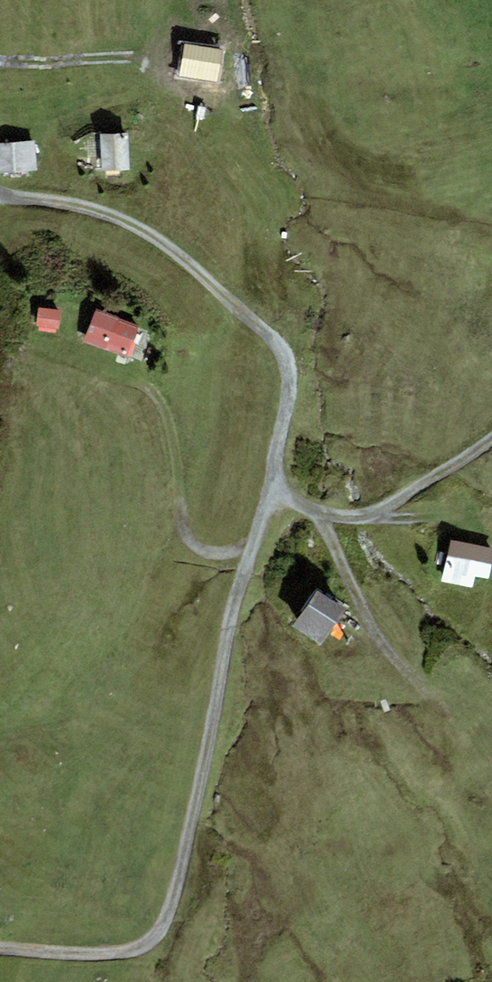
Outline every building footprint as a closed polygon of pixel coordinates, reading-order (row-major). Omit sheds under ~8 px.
[(218,51),(182,48),(181,75),(217,77),(218,51)] [(126,134),(98,137),(103,175),(131,172),(126,134)] [(0,147),(0,154),(2,175),(40,171),(37,143),(0,147)] [(62,314),(40,311),(37,329),(60,332),(62,314)] [(138,331),(93,315),(83,343),(128,359),(138,331)] [(451,543),(444,580),(472,586),(474,577),(490,581),(491,569),(491,551),(451,543)] [(316,588),(293,622),(318,640),(342,606),(316,588)]
